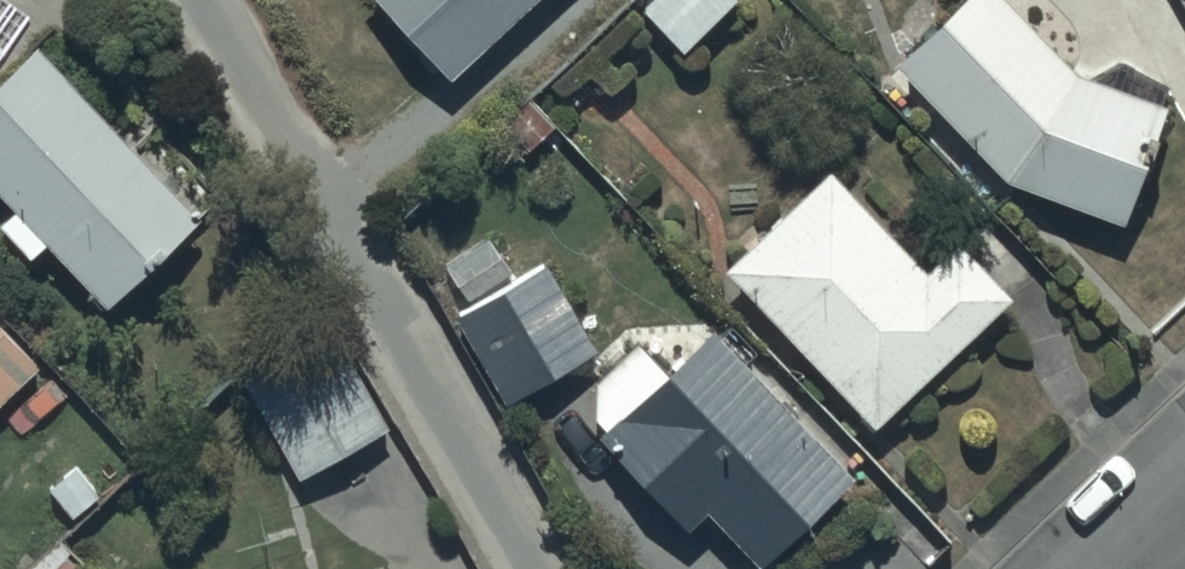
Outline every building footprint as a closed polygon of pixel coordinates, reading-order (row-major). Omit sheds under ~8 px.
[(444,80),(534,0),(373,0),(444,80)] [(642,15),(682,54),(735,0),(657,0),(642,15)] [(898,69),(1006,181),(1125,225),(1167,112),(1073,74),(1003,0),(966,0),(898,69)] [(33,51),(0,84),(0,201),(13,215),(0,227),(0,233),(28,262),(44,246),(105,308),(196,219),(33,51)] [(828,176),(722,273),(872,430),(1009,300),(955,244),(922,275),(828,176)] [(597,355),(548,270),(453,323),(504,410),(597,355)] [(0,331),(0,405),(37,369),(0,331)] [(333,331),(241,379),(296,481),(387,431),(333,331)] [(708,334),(665,378),(634,347),(596,385),(594,423),(604,432),(594,443),(684,530),(700,514),(757,568),(768,568),(854,481),(708,334)] [(50,551),(31,568),(68,568),(50,551)]
